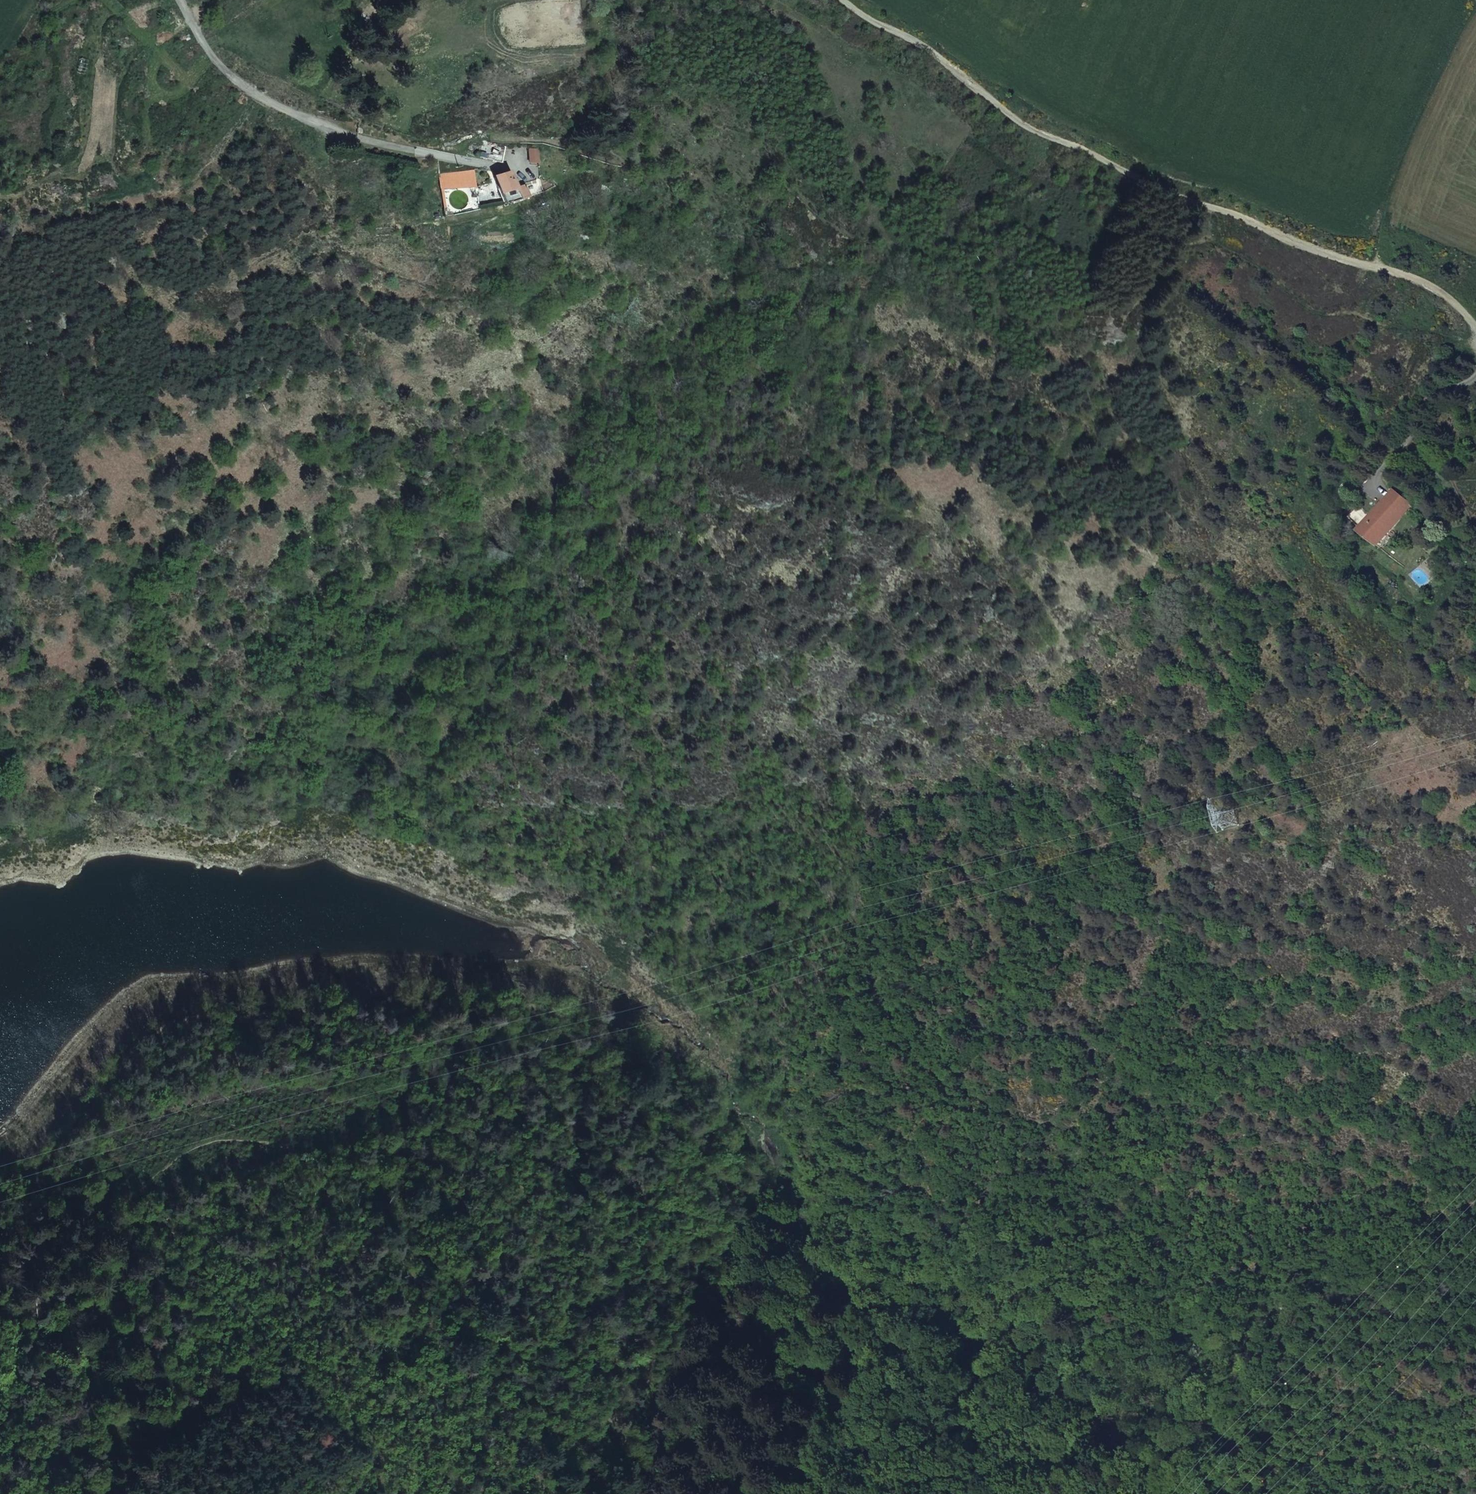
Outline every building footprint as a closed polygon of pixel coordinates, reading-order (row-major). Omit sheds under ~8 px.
[(440,173),(441,185),(476,179),(475,168),(440,173)] [(510,172),(496,176),(502,204),(526,199),(523,187),(514,189),(510,172)] [(1401,517),(1407,510),(1408,506),(1392,494),(1384,503),(1401,517)] [(1356,511),(1349,519),(1379,549),(1401,517),(1384,503),(1367,524),(1356,511)]
